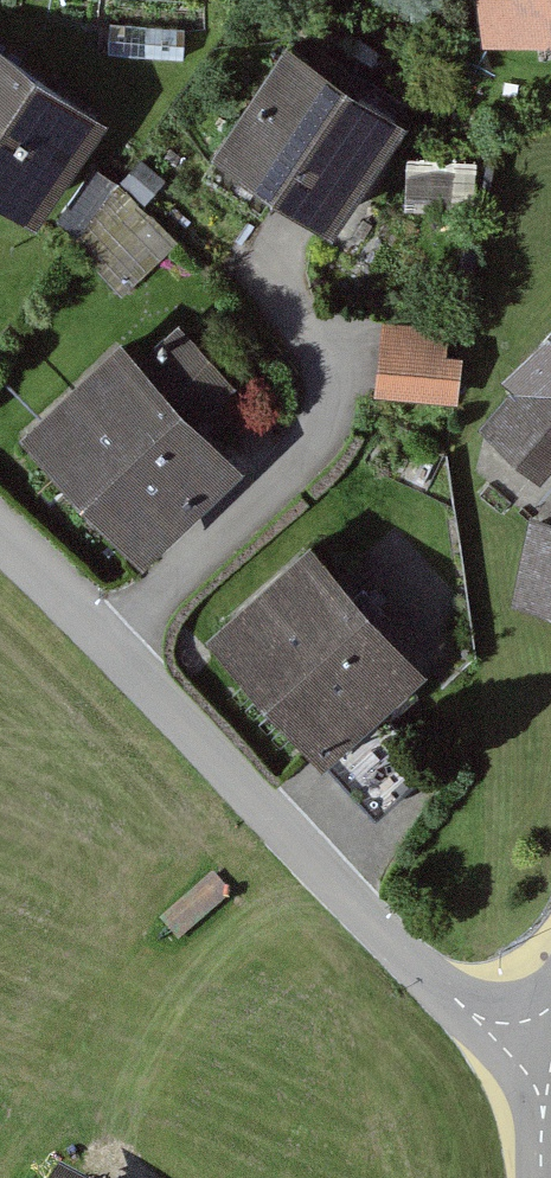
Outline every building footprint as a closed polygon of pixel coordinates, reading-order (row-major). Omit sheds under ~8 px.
[(481,44),(550,38),(550,0),(477,0),(481,44)] [(406,129),(289,47),(216,151),(333,233),(406,129)] [(107,125),(0,54),(0,205),(37,230),(107,125)] [(178,326),(138,364),(198,426),(237,388),(178,326)] [(451,332),(389,327),(383,400),(465,406),(468,364),(449,362),(451,332)] [(510,377),(522,388),(485,428),(545,482),(550,475),(550,332),(510,377)] [(119,344),(18,441),(144,571),(244,475),(198,426),(138,364),(119,344)] [(511,606),(550,615),(550,522),(530,517),(511,606)] [(310,547),(206,641),(324,771),(428,677),(310,547)] [(59,1164),(51,1177),(84,1177),(59,1164)]
